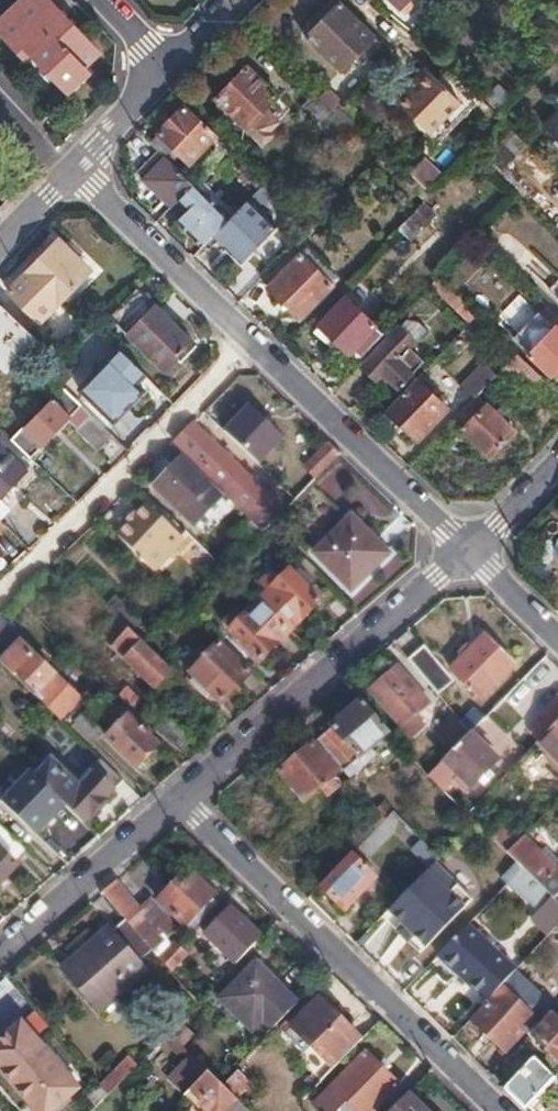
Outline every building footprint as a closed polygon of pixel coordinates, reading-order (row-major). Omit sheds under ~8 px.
[(34,0),(24,0),(0,23),(0,34),(24,58),(29,53),(68,93),(87,74),(82,69),(86,62),(85,41),(60,16),(55,21),(34,0)] [(55,21),(60,16),(46,0),(34,0),(55,21)] [(393,16),(413,33),(425,16),(407,0),(406,0),(393,16)] [(340,4),(308,39),(342,71),(375,37),(340,4)] [(247,68),(216,100),(263,145),(270,137),(267,133),(275,124),(263,111),(278,96),(247,68)] [(417,87),(400,104),(429,133),(460,101),(426,69),(414,82),(417,87)] [(336,113),(317,94),(304,107),(323,125),(336,113)] [(185,108),(159,135),(180,156),(189,164),(209,145),(214,149),(214,156),(219,160),(230,149),(217,136),(215,138),(185,108)] [(547,126),(557,137),(557,114),(547,126)] [(507,131),(483,155),(499,170),(523,146),(507,131)] [(159,135),(151,143),(160,153),(172,164),(180,156),(159,135)] [(172,164),(160,153),(153,160),(160,165),(157,169),(150,163),(139,175),(172,207),(177,203),(194,185),(172,164)] [(195,184),(194,185),(177,203),(186,213),(176,223),(202,247),(212,237),(229,219),(195,184)] [(432,195),(421,184),(414,191),(425,202),(432,195)] [(250,198),(229,219),(212,237),(227,251),(232,247),(245,259),(278,226),(250,198)] [(424,203),(399,228),(412,240),(437,215),(424,203)] [(64,236),(9,293),(41,323),(95,266),(64,236)] [(293,247),(261,280),(302,320),(334,286),(293,247)] [(441,277),(432,286),(472,324),(480,316),(441,277)] [(136,287),(109,314),(165,369),(192,343),(136,287)] [(321,327),(357,362),(385,334),(348,298),(321,327)] [(3,305),(0,308),(0,363),(6,368),(17,359),(22,364),(42,343),(3,305)] [(556,328),(539,312),(514,338),(552,374),(557,368),(557,325),(556,328)] [(386,377),(404,393),(417,380),(419,378),(414,372),(424,362),(410,348),(416,341),(401,327),(362,366),(380,383),(386,377)] [(110,358),(80,389),(113,422),(143,391),(136,384),(145,375),(125,355),(116,364),(110,358)] [(541,377),(519,355),(507,368),(528,390),(541,377)] [(475,399),(479,396),(498,376),(485,363),(462,386),(475,399)] [(48,381),(59,392),(64,387),(76,375),(65,364),(48,381)] [(404,393),(387,410),(417,439),(448,409),(417,380),(404,393)] [(59,392),(13,440),(24,451),(30,457),(82,405),(64,387),(59,392)] [(475,399),(455,420),(463,428),(463,430),(490,457),(515,432),(479,396),(475,399)] [(253,403),(225,432),(259,464),(287,436),(253,403)] [(114,438),(89,412),(76,425),(101,450),(114,438)] [(194,424),(176,443),(267,530),(296,500),(286,490),(270,474),(259,464),(225,432),(222,429),(206,435),(194,424)] [(15,458),(24,451),(13,440),(1,429),(0,430),(0,444),(15,458)] [(340,454),(327,443),(303,468),(315,480),(340,454)] [(27,470),(15,458),(0,444),(0,499),(27,470)] [(224,496),(176,452),(168,460),(175,467),(154,488),(194,525),(224,496)] [(128,526),(118,536),(154,571),(183,540),(148,505),(138,516),(134,520),(128,526)] [(128,526),(134,520),(138,516),(134,513),(125,523),(128,526)] [(351,518),(314,554),(352,591),(388,554),(351,518)] [(227,572),(217,562),(204,575),(214,585),(227,572)] [(269,593),(261,600),(291,631),(321,601),(291,571),(281,581),(273,573),(261,585),(269,593)] [(28,588),(16,599),(24,606),(35,595),(28,588)] [(291,631),(261,600),(245,617),(237,610),(223,624),(260,662),(291,631)] [(42,702),(60,720),(79,699),(35,656),(27,663),(10,647),(20,637),(0,618),(0,662),(42,702)] [(129,630),(119,621),(102,639),(112,648),(129,630)] [(129,630),(112,648),(155,691),(173,672),(129,630)] [(462,659),(452,669),(481,698),(513,665),(485,636),(472,649),(464,642),(455,651),(462,659)] [(253,672),(222,642),(202,661),(197,657),(188,666),(194,673),(192,675),(223,704),(253,672)] [(424,647),(409,660),(438,695),(453,680),(424,647)] [(509,674),(520,684),(539,665),(528,655),(509,674)] [(397,667),(370,691),(412,739),(425,727),(415,715),(428,703),(397,667)] [(109,689),(98,677),(85,690),(94,698),(101,692),(103,694),(109,689)] [(127,689),(118,697),(134,712),(143,721),(152,712),(127,689)] [(465,718),(475,728),(496,707),(486,697),(465,718)] [(527,755),(538,743),(557,723),(557,698),(539,715),(545,721),(532,733),(527,729),(514,742),(527,755)] [(334,726),(318,740),(346,771),(390,732),(361,699),(331,724),(334,726)] [(43,707),(38,711),(48,720),(51,715),(43,707)] [(143,721),(134,712),(106,740),(137,769),(159,746),(140,728),(145,723),(143,721)] [(87,715),(76,727),(93,744),(104,732),(87,715)] [(538,743),(557,763),(557,723),(538,743)] [(470,733),(427,777),(437,787),(452,772),(470,788),(498,761),(470,733)] [(314,742),(282,770),(308,799),(340,771),(314,742)] [(51,754),(46,758),(81,791),(97,775),(90,769),(79,781),(51,754)] [(46,758),(32,772),(66,806),(83,823),(123,781),(100,759),(90,769),(97,775),(81,791),(46,758)] [(0,802),(36,837),(66,806),(32,772),(0,802)] [(384,801),(377,807),(387,819),(394,812),(384,801)] [(363,843),(359,847),(370,857),(394,834),(405,824),(394,812),(387,819),(377,829),(363,843)] [(376,812),(368,819),(374,826),(382,818),(376,812)] [(351,830),(363,843),(377,829),(374,826),(368,819),(365,816),(351,830)] [(459,825),(467,832),(475,824),(467,816),(459,825)] [(394,834),(429,870),(435,864),(440,859),(405,824),(394,834)] [(505,830),(493,841),(502,849),(506,853),(518,842),(505,830)] [(319,848),(338,868),(348,858),(328,839),(319,848)] [(523,869),(528,875),(530,877),(538,885),(541,887),(554,900),(557,896),(557,870),(555,872),(521,839),(518,842),(506,853),(523,869)] [(17,867),(0,850),(0,885),(17,867)] [(338,868),(321,886),(337,902),(342,897),(350,905),(376,880),(352,855),(348,858),(338,868)] [(429,870),(388,910),(425,947),(472,901),(435,864),(429,870)] [(528,875),(523,869),(508,883),(507,885),(513,891),(515,888),(529,900),(541,887),(538,885),(530,877),(528,875)] [(180,879),(158,903),(185,927),(214,895),(194,876),(186,884),(180,879)] [(117,882),(103,894),(126,920),(140,908),(117,882)] [(541,887),(529,900),(541,912),(530,923),(547,939),(549,937),(557,927),(557,926),(557,904),(554,900),(541,887)] [(140,908),(126,920),(152,950),(160,959),(171,945),(167,940),(178,930),(151,898),(140,908)] [(204,934),(236,964),(262,938),(229,907),(204,934)] [(152,950),(126,920),(112,932),(108,928),(61,969),(101,1013),(147,973),(139,961),(152,950)] [(444,948),(438,955),(487,1002),(516,971),(467,925),(461,931),(444,948)] [(173,943),(171,945),(160,959),(164,964),(179,949),(173,943)] [(179,949),(164,964),(172,973),(187,956),(179,949)] [(220,1001),(263,1041),(297,1006),(254,967),(220,1001)] [(516,971),(487,1002),(473,1017),(507,1050),(548,1004),(516,971)] [(325,1080),(365,1038),(337,1011),(341,1006),(335,1000),(313,1024),(319,1030),(296,1053),(325,1080)] [(531,1036),(547,1052),(557,1063),(557,1018),(552,1012),(531,1036)] [(0,1039),(0,1070),(35,1110),(56,1110),(81,1089),(21,1021),(0,1039)] [(314,1107),(318,1110),(341,1110),(348,1104),(355,1110),(375,1110),(398,1087),(365,1055),(314,1107)] [(504,1089),(526,1110),(557,1110),(557,1105),(555,1102),(550,1103),(547,1105),(537,1095),(554,1078),(533,1058),(504,1089)] [(129,1059),(101,1087),(109,1096),(137,1067),(129,1059)] [(188,1062),(180,1070),(196,1085),(204,1077),(188,1062)] [(167,1082),(183,1099),(196,1085),(180,1070),(179,1069),(167,1082)] [(238,1071),(222,1088),(236,1101),(252,1085),(238,1071)] [(183,1099),(196,1110),(201,1110),(204,1108),(207,1110),(247,1110),(236,1101),(222,1088),(220,1085),(207,1073),(204,1077),(196,1085),(183,1099)] [(392,1110),(424,1110),(407,1095),(392,1110)]
